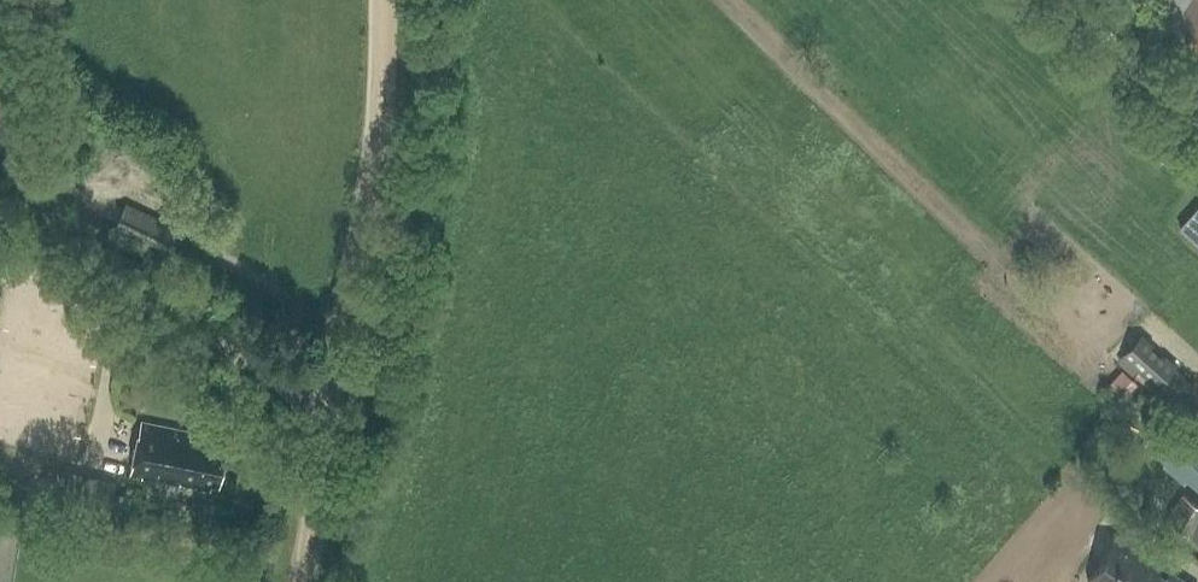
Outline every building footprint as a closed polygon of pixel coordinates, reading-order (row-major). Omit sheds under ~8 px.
[(1161,6),(1177,17),(1196,31),(1188,43),(1197,50),(1197,0),(1165,0),(1161,6)] [(186,226),(128,200),(118,228),(173,251),(186,226)] [(1194,379),(1192,381),(1175,367),(1178,366),(1166,354),(1163,357),(1151,346),(1154,343),(1142,332),(1120,356),(1137,372),(1134,375),(1152,392),(1156,388),(1197,427),(1197,383),(1194,379)] [(1122,369),(1103,389),(1119,405),(1139,385),(1122,369)] [(218,485),(226,446),(190,438),(191,433),(138,423),(128,474),(180,484),(181,482),(197,485),(196,488),(209,491),(211,483),(218,485)] [(1163,449),(1197,479),(1197,445),(1180,430),(1163,449)] [(68,471),(60,508),(108,519),(116,481),(68,471)] [(1166,521),(1187,535),(1195,523),(1197,525),(1197,505),(1183,495),(1166,521)] [(1090,580),(1093,581),(1183,581),(1171,574),(1168,577),(1161,572),(1164,569),(1118,538),(1090,580)]
